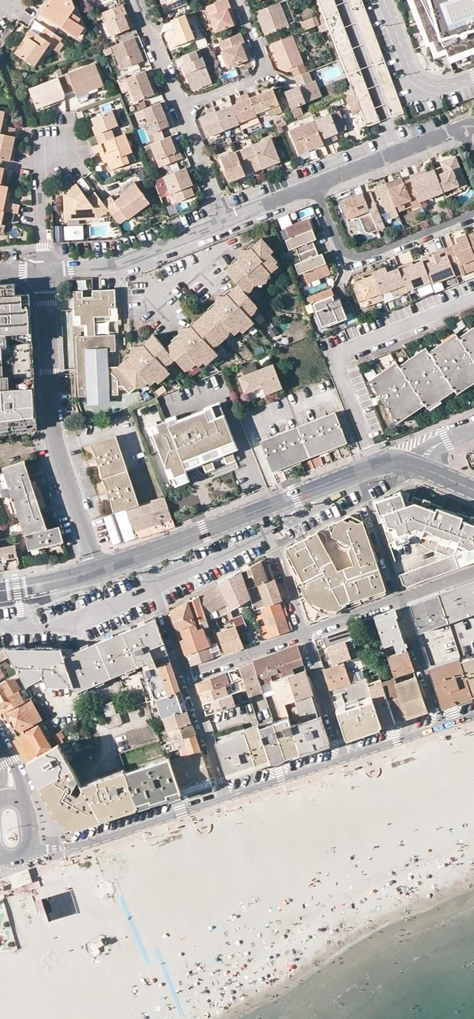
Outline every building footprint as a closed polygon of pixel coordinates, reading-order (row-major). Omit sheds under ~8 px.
[(49,5),(52,0),(47,0),(38,10),(41,13),(46,4),(49,5)] [(49,5),(46,4),(41,13),(62,27),(75,8),(72,0),(52,0),(49,5)] [(185,4),(184,0),(159,0),(161,6),(164,4),(168,11),(185,4)] [(203,6),(214,32),(235,23),(231,14),(228,15),(225,8),(228,7),(225,0),(218,0),(203,6)] [(321,13),(324,21),(349,84),(353,93),(359,109),(366,126),(378,121),(332,0),(316,0),(321,13)] [(390,117),(402,112),(360,0),(346,0),(390,117)] [(427,46),(430,45),(435,59),(447,54),(446,50),(437,53),(433,42),(429,44),(413,0),(408,0),(427,46)] [(429,44),(433,42),(437,53),(446,50),(447,54),(449,58),(473,49),(473,0),(413,0),(429,44)] [(287,25),(277,2),(254,11),(256,16),(259,15),(261,19),(258,21),(260,26),(264,34),(287,25)] [(124,12),(121,4),(102,11),(111,34),(130,27),(128,20),(125,20),(123,15),(124,12)] [(82,25),(75,8),(62,27),(75,36),(82,25)] [(321,13),(315,15),(318,24),(324,21),(321,13)] [(168,48),(192,38),(182,14),(169,20),(174,33),(164,37),(168,48)] [(315,15),(300,21),(303,29),(318,24),(315,15)] [(17,55),(34,66),(48,46),(58,52),(66,41),(45,27),(39,35),(31,29),(26,36),(29,38),(17,55)] [(242,42),(238,33),(217,41),(227,67),(235,64),(249,58),(245,49),(242,50),(239,44),(242,42)] [(305,72),(291,34),(270,43),(272,50),(275,49),(279,58),(276,59),(279,66),(286,68),(291,67),(293,66),(294,68),(292,69),(294,76),(305,72)] [(15,53),(17,55),(29,38),(26,36),(15,53)] [(121,70),(142,61),(135,45),(132,38),(112,46),(121,70)] [(188,85),(208,77),(196,49),(180,56),(183,64),(180,65),(181,68),(184,67),(186,72),(183,73),(188,85)] [(449,58),(451,62),(473,54),(473,49),(449,58)] [(104,84),(95,63),(59,78),(64,93),(74,89),(75,92),(86,88),(87,91),(104,84)] [(312,80),(308,70),(305,72),(294,76),(292,77),(296,86),(283,91),(293,118),(303,114),(299,104),(314,98),(308,82),(312,80)] [(148,86),(146,80),(143,71),(125,78),(134,102),(155,95),(151,85),(148,86)] [(64,93),(59,78),(30,90),(37,109),(50,104),(64,98),(64,93)] [(321,95),(315,79),(312,80),(308,82),(314,98),(321,95)] [(359,109),(353,93),(349,84),(341,87),(351,113),(359,109)] [(268,117),(281,112),(271,89),(269,90),(265,92),(266,96),(263,97),(262,95),(260,95),(259,95),(257,96),(257,97),(257,99),(250,102),(254,114),(265,110),(268,117)] [(248,98),(250,102),(257,99),(257,97),(257,96),(259,95),(260,95),(262,95),(263,97),(266,96),(265,92),(248,98)] [(248,98),(247,96),(230,103),(231,105),(248,98)] [(255,116),(254,114),(250,102),(248,98),(231,105),(238,123),(255,116)] [(222,104),(224,109),(215,113),(222,131),(239,124),(238,123),(231,105),(230,103),(229,101),(222,104)] [(150,133),(167,126),(161,111),(158,103),(141,110),(150,133)] [(51,107),(50,104),(37,109),(39,112),(51,107)] [(212,108),(215,113),(224,109),(222,104),(219,105),(212,108)] [(206,115),(198,119),(205,137),(222,131),(215,113),(212,108),(204,111),(206,115)] [(5,111),(0,110),(0,133),(13,136),(14,128),(7,127),(7,124),(2,123),(3,118),(4,115),(5,111)] [(110,129),(117,125),(111,110),(92,118),(95,126),(98,133),(95,134),(99,144),(103,142),(114,138),(110,129)] [(338,110),(314,120),(323,143),(330,140),(328,134),(335,132),(345,128),(338,110)] [(255,116),(238,123),(239,124),(240,128),(257,121),(255,116)] [(314,120),(290,129),(299,153),(309,149),(308,145),(313,143),(315,146),(323,143),(314,120)] [(280,132),(288,129),(285,121),(277,124),(280,132)] [(328,134),(330,140),(337,137),(335,132),(328,134)] [(13,136),(0,133),(0,159),(10,161),(14,143),(15,136),(13,136)] [(126,154),(132,152),(125,134),(114,138),(103,142),(99,144),(92,147),(95,154),(100,152),(103,150),(108,161),(111,169),(129,162),(126,154)] [(178,148),(176,149),(173,144),(175,140),(173,135),(151,144),(160,167),(182,158),(178,148)] [(270,138),(251,145),(261,168),(279,161),(276,153),(274,153),(272,152),(271,149),(271,147),(272,145),(270,138)] [(251,145),(235,152),(244,175),(261,168),(251,145)] [(103,150),(100,152),(104,163),(108,161),(103,150)] [(129,162),(135,159),(132,152),(126,154),(129,162)] [(244,175),(235,152),(218,159),(222,168),(228,182),(244,175)] [(466,185),(455,156),(444,160),(446,164),(441,166),(434,169),(443,191),(455,187),(459,188),(466,185)] [(190,187),(193,186),(190,180),(186,168),(164,177),(171,194),(174,193),(178,203),(194,197),(190,187)] [(425,169),(410,175),(411,178),(426,172),(425,169)] [(426,172),(411,178),(419,201),(443,191),(434,169),(426,172)] [(419,201),(411,178),(403,181),(401,177),(393,180),(394,182),(390,184),(389,182),(386,183),(395,206),(403,202),(410,200),(413,208),(421,205),(419,201)] [(136,183),(134,181),(119,192),(121,195),(136,183)] [(133,212),(149,200),(136,183),(121,195),(105,206),(108,209),(116,220),(124,214),(126,217),(133,212)] [(395,206),(386,183),(369,189),(371,194),(364,197),(377,230),(385,227),(379,213),(388,209),(391,218),(398,215),(397,212),(395,206)] [(0,184),(0,210),(4,211),(16,213),(19,204),(5,201),(8,186),(3,185),(0,184)] [(95,191),(87,196),(79,186),(75,190),(72,186),(63,192),(65,218),(98,216),(108,209),(105,206),(95,191)] [(364,197),(357,200),(356,197),(352,198),(351,196),(340,201),(347,219),(358,215),(364,231),(369,233),(377,230),(364,197)] [(405,208),(403,202),(395,206),(397,212),(405,208)] [(313,229),(309,219),(285,228),(289,238),(286,240),(290,250),(296,247),(298,254),(315,247),(312,240),(309,231),(312,229),(313,229)] [(56,226),(57,239),(84,238),(84,225),(56,226)] [(456,244),(444,248),(454,272),(455,274),(455,276),(464,273),(463,270),(473,266),(473,256),(466,234),(458,237),(460,242),(461,244),(457,246),(456,244)] [(206,356),(214,349),(212,346),(232,329),(236,333),(241,330),(244,330),(246,330),(248,328),(248,326),(247,324),(245,322),(251,317),(248,314),(258,305),(246,291),(256,283),(257,284),(259,283),(261,284),(263,284),(266,282),(266,280),(266,279),(266,277),(272,272),(270,269),(279,262),(272,254),(274,252),(262,238),(246,252),(244,251),(242,250),(240,251),(239,253),(239,256),(242,259),(245,263),(242,266),(238,263),(236,261),(226,270),(237,282),(225,293),(227,295),(230,298),(226,301),(223,298),(220,296),(218,295),(216,295),(214,296),(213,299),(214,301),(217,304),(213,307),(212,306),(190,324),(192,327),(187,330),(183,327),(181,326),(179,326),(177,328),(177,330),(178,333),(181,336),(184,340),(180,343),(177,340),(175,338),(165,347),(154,335),(144,344),(145,346),(149,350),(144,354),(141,350),(139,348),(136,346),(133,346),(131,348),(132,355),(118,367),(137,388),(146,380),(151,384),(156,380),(158,381),(161,381),(163,380),(163,377),(163,375),(160,373),(166,367),(165,365),(173,357),(185,369),(194,361),(200,367),(209,359),(206,356)] [(318,254),(315,247),(298,254),(301,262),(295,264),(299,274),(303,272),(307,282),(330,273),(326,262),(322,264),(318,254)] [(438,254),(437,255),(432,257),(430,257),(429,254),(421,257),(422,260),(430,281),(454,272),(444,248),(437,251),(438,254)] [(413,264),(407,266),(406,264),(398,267),(407,290),(430,281),(422,260),(413,264)] [(386,269),(385,266),(373,271),(373,272),(374,276),(381,293),(391,290),(401,294),(408,291),(407,290),(398,267),(391,270),(387,272),(386,269)] [(454,272),(430,281),(431,283),(455,274),(454,272)] [(381,293),(374,276),(368,279),(367,277),(356,281),(353,287),(359,301),(369,297),(372,304),(384,299),(381,293)] [(35,431),(34,404),(17,405),(17,399),(17,394),(33,393),(30,332),(14,332),(13,321),(29,321),(28,294),(15,295),(15,284),(0,284),(0,432),(35,431)] [(334,295),(331,287),(307,297),(311,305),(313,304),(316,310),(313,311),(319,326),(320,326),(321,329),(328,326),(329,327),(330,326),(330,324),(338,321),(333,308),(342,304),(343,304),(340,297),(336,299),(334,299),(333,296),(334,295)] [(93,297),(84,298),(83,292),(74,292),(75,311),(75,317),(81,317),(82,323),(95,323),(95,317),(110,316),(110,309),(117,309),(115,289),(93,291),(93,297)] [(347,318),(342,304),(333,308),(338,321),(347,318)] [(260,311),(253,315),(258,324),(266,320),(260,311)] [(30,332),(29,321),(13,321),(14,332),(30,332)] [(96,336),(95,323),(82,323),(82,326),(88,326),(89,336),(96,336)] [(275,325),(268,332),(273,337),(280,330),(275,325)] [(458,338),(461,342),(473,333),(473,327),(458,338)] [(281,332),(273,337),(279,346),(287,341),(281,332)] [(458,338),(455,333),(428,352),(431,356),(458,338)] [(461,342),(473,361),(473,333),(461,342)] [(78,374),(81,375),(81,360),(78,360),(78,337),(78,334),(73,334),(75,377),(79,376),(78,374)] [(78,337),(78,360),(81,360),(81,375),(78,374),(79,376),(80,398),(88,397),(92,397),(92,391),(107,390),(108,396),(111,396),(123,395),(123,391),(122,385),(127,385),(131,390),(133,392),(137,388),(118,367),(110,367),(107,367),(106,352),(109,352),(118,351),(116,335),(96,336),(89,336),(78,337)] [(458,338),(431,356),(451,386),(454,390),(460,386),(473,376),(473,361),(461,342),(458,338)] [(428,352),(425,348),(398,366),(401,370),(428,352)] [(206,356),(209,359),(217,352),(214,349),(206,356)] [(431,356),(428,352),(401,370),(421,400),(424,404),(451,386),(431,356)] [(245,387),(260,381),(262,385),(265,394),(282,387),(274,367),(272,363),(241,376),(245,387)] [(384,375),(372,384),(395,418),(421,400),(401,370),(398,366),(395,363),(382,372),(384,375)] [(384,375),(382,372),(369,380),(372,384),(384,375)] [(237,377),(243,392),(262,385),(260,381),(245,387),(241,376),(237,377)] [(457,394),(473,382),(473,376),(460,386),(454,390),(457,394)] [(454,390),(451,386),(424,404),(427,408),(454,390)] [(111,396),(108,396),(107,390),(92,391),(92,397),(88,397),(89,405),(111,404),(111,396)] [(17,405),(34,404),(33,393),(17,394),(17,399),(17,405)] [(395,418),(397,422),(424,404),(421,400),(395,418)] [(233,439),(218,401),(176,418),(178,422),(168,426),(167,421),(153,426),(156,433),(153,434),(166,469),(171,468),(174,477),(186,472),(186,471),(185,468),(183,463),(185,462),(192,460),(194,465),(202,462),(203,464),(205,470),(214,467),(212,461),(211,458),(223,454),(224,456),(226,462),(234,459),(231,450),(228,441),(233,439)] [(344,439),(334,412),(297,427),(308,454),(328,445),(344,439)] [(167,421),(176,418),(175,413),(165,417),(167,421)] [(168,426),(178,422),(176,418),(167,421),(168,426)] [(156,433),(153,426),(147,429),(150,435),(153,434),(156,433)] [(308,454),(297,427),(260,442),(271,468),(290,460),(308,454)] [(97,466),(100,465),(108,491),(106,492),(107,495),(108,500),(111,499),(115,512),(125,509),(137,505),(114,436),(93,443),(97,456),(94,457),(95,458),(97,466)] [(236,448),(233,439),(228,441),(231,450),(236,448)] [(308,454),(309,457),(346,443),(344,439),(328,445),(308,454)] [(94,457),(97,456),(93,443),(89,444),(94,457)] [(271,468),(272,472),(309,457),(308,454),(290,460),(271,468)] [(24,535),(47,529),(40,508),(33,488),(24,461),(2,468),(22,528),(24,535)] [(98,467),(99,477),(105,490),(106,492),(108,491),(100,465),(97,466),(98,467)] [(166,469),(165,470),(169,479),(172,478),(174,477),(171,468),(166,469)] [(174,477),(172,478),(175,487),(184,483),(190,481),(186,472),(174,477)] [(45,507),(38,486),(33,488),(40,508),(45,507)] [(426,548),(444,555),(399,571),(398,572),(404,588),(432,577),(462,566),(473,562),(473,519),(462,514),(461,516),(440,508),(441,507),(413,497),(411,503),(407,501),(402,500),(402,492),(375,501),(391,547),(394,545),(402,542),(409,540),(427,546),(426,548)] [(171,519),(170,514),(164,500),(163,498),(163,496),(137,505),(125,509),(133,531),(143,528),(171,519)] [(133,531),(125,509),(115,512),(112,514),(102,517),(111,545),(134,537),(133,531)] [(313,621),(339,611),(387,594),(376,559),(360,514),(355,512),(330,525),(333,535),(352,545),(350,551),(355,563),(340,570),(318,532),(285,549),(293,572),(308,618),(313,621)] [(171,519),(133,531),(134,537),(173,524),(171,519)] [(63,542),(59,526),(47,529),(24,535),(14,538),(15,545),(16,549),(20,548),(19,540),(26,538),(29,550),(39,548),(63,542)] [(12,538),(14,538),(24,535),(22,528),(10,532),(12,538)] [(16,549),(15,545),(0,547),(0,556),(4,556),(11,555),(11,557),(17,557),(16,549)] [(262,559),(260,561),(269,581),(274,579),(269,561),(262,559)] [(269,581),(260,561),(240,571),(247,590),(269,581)] [(245,590),(235,573),(227,578),(216,585),(226,603),(243,593),(242,591),(245,590)] [(277,586),(274,579),(269,581),(247,590),(252,606),(254,611),(261,608),(279,601),(282,600),(277,586)] [(448,623),(473,613),(473,610),(463,614),(459,603),(454,605),(450,594),(473,585),(473,581),(439,594),(440,597),(442,603),(448,623)] [(226,603),(216,585),(202,593),(197,596),(206,621),(208,620),(210,619),(208,614),(225,604),(226,603)] [(463,614),(473,610),(473,585),(450,594),(454,605),(459,603),(463,614)] [(228,607),(229,610),(247,600),(245,590),(242,591),(243,593),(226,603),(228,607)] [(410,604),(411,608),(440,597),(439,594),(410,604)] [(208,626),(206,621),(197,596),(171,610),(180,636),(186,654),(191,652),(209,646),(202,628),(208,626)] [(419,633),(448,623),(442,603),(440,597),(411,608),(419,633)] [(284,607),(281,608),(279,601),(261,608),(262,614),(256,616),(257,620),(263,618),(285,610),(284,607)] [(228,607),(218,611),(220,616),(227,613),(230,612),(229,610),(228,607)] [(267,627),(285,621),(283,617),(287,616),(285,610),(263,618),(266,625),(267,627)] [(393,643),(403,640),(393,611),(374,618),(375,622),(383,647),(393,643)] [(242,615),(233,618),(235,627),(238,632),(247,629),(242,615)] [(63,656),(60,649),(4,647),(6,649),(9,655),(18,673),(26,686),(42,676),(48,686),(73,686),(75,692),(97,682),(147,662),(150,667),(169,661),(154,618),(122,632),(82,648),(73,652),(63,656)] [(279,634),(288,630),(285,623),(285,621),(267,627),(266,625),(259,627),(263,639),(279,634)] [(238,632),(235,627),(217,633),(225,653),(233,650),(243,646),(238,632)] [(351,658),(345,641),(353,639),(349,628),(323,636),(333,667),(339,665),(338,662),(351,658)] [(393,643),(396,653),(406,649),(403,640),(393,643)] [(209,646),(191,652),(186,654),(190,665),(202,661),(211,658),(210,655),(211,654),(211,652),(219,649),(217,643),(209,646)] [(302,663),(296,646),(282,651),(253,662),(260,684),(271,681),(268,674),(280,670),(282,677),(292,674),(290,666),(302,663)] [(60,649),(63,656),(73,652),(71,648),(60,649)] [(9,655),(6,649),(0,652),(0,660),(9,655)] [(395,674),(412,669),(406,649),(396,653),(386,656),(393,675),(394,678),(396,677),(395,674)] [(460,659),(465,674),(472,695),(473,694),(473,655),(460,659)] [(430,666),(431,669),(460,659),(459,656),(430,666)] [(472,695),(465,674),(460,659),(431,669),(443,705),(472,695)] [(170,665),(169,661),(150,667),(144,669),(154,699),(156,699),(179,690),(174,675),(170,676),(167,666),(170,665)] [(262,692),(260,684),(253,662),(246,665),(239,668),(241,673),(248,696),(262,692)] [(330,668),(324,670),(330,689),(356,681),(353,669),(345,672),(343,664),(339,665),(333,667),(330,668)] [(228,672),(230,677),(241,673),(239,668),(228,672)] [(144,669),(140,670),(150,701),(154,699),(144,669)] [(312,694),(304,670),(292,674),(282,677),(271,681),(260,684),(262,692),(264,695),(273,692),(278,706),(283,704),(295,700),(308,696),(312,694)] [(228,672),(223,673),(228,684),(231,683),(230,677),(228,672)] [(221,686),(228,684),(223,673),(196,684),(199,693),(221,686)] [(379,679),(382,686),(395,681),(394,678),(393,675),(379,679)] [(9,678),(0,683),(0,705),(9,700),(7,696),(12,693),(7,684),(12,681),(10,677),(9,678)] [(379,677),(366,682),(371,696),(378,718),(391,714),(382,686),(379,679),(379,677)] [(395,683),(406,716),(426,710),(415,677),(395,683)] [(391,714),(393,721),(406,716),(395,683),(395,681),(382,686),(391,714)] [(199,693),(202,702),(225,695),(221,686),(199,693)] [(3,712),(24,701),(17,690),(12,693),(7,696),(9,700),(0,705),(0,707),(3,712)] [(162,718),(163,718),(186,711),(179,690),(156,699),(162,718)] [(260,693),(251,696),(256,711),(265,708),(260,693)] [(228,707),(233,705),(229,694),(225,695),(202,702),(206,714),(228,707)] [(312,694),(308,696),(316,717),(319,715),(312,694)] [(308,696),(295,700),(301,721),(290,725),(300,752),(328,742),(319,715),(316,717),(308,696)] [(378,718),(371,696),(344,705),(342,698),(334,701),(345,737),(380,725),(378,718)] [(24,701),(3,712),(0,714),(0,715),(5,723),(8,721),(15,732),(23,727),(30,723),(23,708),(31,703),(34,702),(32,697),(24,701)] [(31,703),(23,708),(30,723),(39,718),(31,703)] [(110,703),(103,706),(106,715),(114,713),(110,703)] [(167,730),(190,723),(186,711),(163,718),(167,730)] [(121,722),(117,713),(104,717),(107,728),(120,724),(121,722)] [(288,717),(286,713),(271,718),(272,719),(273,722),(288,717)] [(378,718),(380,725),(393,721),(391,714),(378,718)] [(290,725),(288,717),(273,722),(285,757),(300,752),(290,725)] [(273,722),(259,726),(269,758),(270,762),(285,757),(273,722)] [(171,742),(194,734),(190,723),(167,730),(171,742)] [(157,734),(154,724),(126,733),(129,746),(158,737),(157,734)] [(50,749),(37,725),(25,731),(17,736),(13,738),(26,762),(50,749)] [(255,762),(269,758),(259,726),(244,731),(255,762)] [(15,732),(17,736),(25,731),(23,727),(15,732)] [(63,738),(60,731),(53,735),(58,744),(63,742),(61,739),(63,738)] [(255,762),(244,731),(215,741),(225,772),(255,762)] [(199,750),(199,749),(194,734),(171,742),(164,744),(166,752),(178,748),(181,747),(184,755),(199,750)] [(459,771),(449,742),(440,745),(442,749),(439,751),(438,748),(420,755),(428,780),(434,777),(431,768),(450,762),(453,773),(459,771)] [(71,768),(68,762),(58,744),(50,749),(26,762),(40,786),(71,768)] [(180,793),(210,783),(201,756),(199,750),(184,755),(181,756),(169,760),(170,762),(180,793)] [(255,762),(256,767),(270,762),(269,758),(255,762)] [(156,762),(139,768),(140,772),(126,776),(136,807),(180,793),(170,762),(157,766),(156,762)] [(226,774),(228,776),(256,767),(255,762),(225,772),(226,774)] [(71,827),(99,818),(80,784),(71,768),(40,786),(60,821),(71,827)] [(140,772),(139,768),(125,772),(126,776),(140,772)] [(125,772),(124,769),(80,784),(99,818),(136,807),(126,776),(125,772)] [(32,880),(28,870),(27,870),(11,875),(14,886),(31,881),(32,880)] [(109,902),(115,888),(106,884),(100,899),(109,902)] [(43,923),(53,921),(48,898),(37,901),(43,923)] [(92,952),(102,959),(111,946),(100,939),(92,952)]
